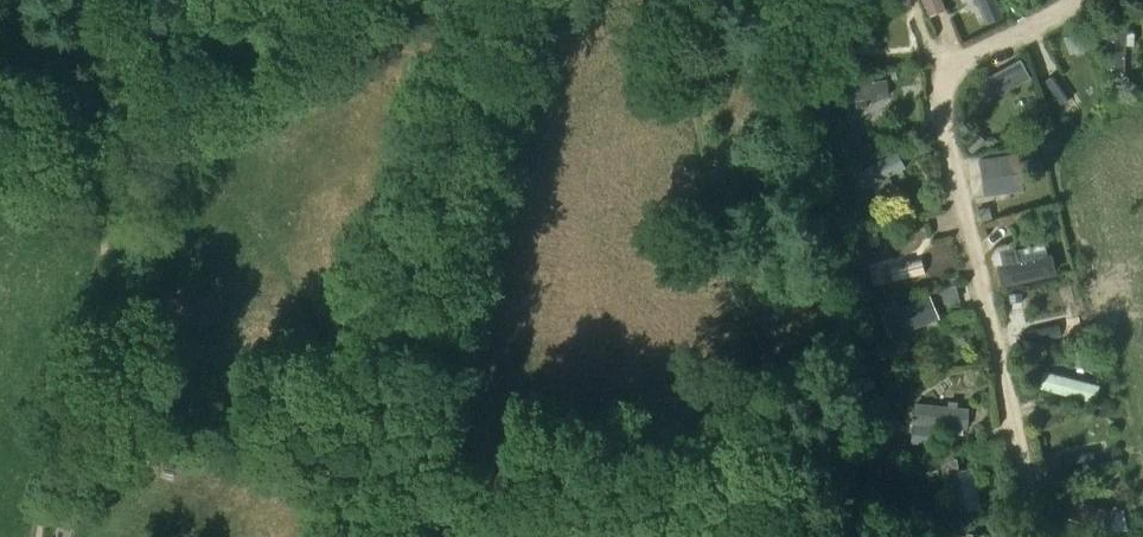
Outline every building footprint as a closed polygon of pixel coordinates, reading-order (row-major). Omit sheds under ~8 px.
[(809,57),(810,82),(903,68),(937,68),(939,65),(945,60),(917,0),(870,0),(833,19),(816,33),(809,57)] [(945,60),(1013,25),(1000,0),(917,0),(945,60)] [(1084,16),(1111,114),(1142,98),(1142,20),(1134,0),(1114,0),(1108,3),(1097,9),(1084,16)] [(1142,20),(1142,0),(1134,0),(1142,20)] [(1084,16),(1025,46),(1055,142),(1111,114),(1084,16)] [(951,108),(951,113),(952,118),(954,142),(958,158),(1052,144),(1055,142),(1025,46),(960,79),(957,84),(955,88),(954,93),(952,98),(952,103),(951,108)] [(903,68),(810,82),(810,84),(829,155),(914,139),(936,133),(934,120),(932,91),(932,87),(932,83),(933,79),(934,75),(935,72),(937,68),(903,68)] [(1052,144),(958,158),(964,188),(974,228),(1067,202),(1052,144)] [(868,161),(865,150),(849,154),(852,165),(868,161)] [(853,176),(862,192),(905,170),(896,153),(853,176)] [(1067,202),(974,228),(991,294),(1083,271),(1067,202)] [(952,209),(848,228),(863,286),(867,304),(971,278),(952,209)] [(1083,271),(991,294),(1001,335),(1006,358),(1099,338),(1097,330),(1083,271)] [(941,289),(944,300),(948,302),(959,299),(955,285),(941,289)] [(883,316),(892,339),(939,319),(929,297),(883,316)] [(1100,387),(1041,373),(1036,393),(1095,407),(1100,387)] [(1115,401),(1020,422),(1024,441),(1033,481),(1128,459),(1115,401)] [(967,409),(913,405),(912,429),(966,433),(967,409)] [(1006,442),(902,459),(916,524),(1021,507),(1006,445),(1006,442)] [(1117,512),(1062,498),(1056,522),(1111,536),(1117,512)]
